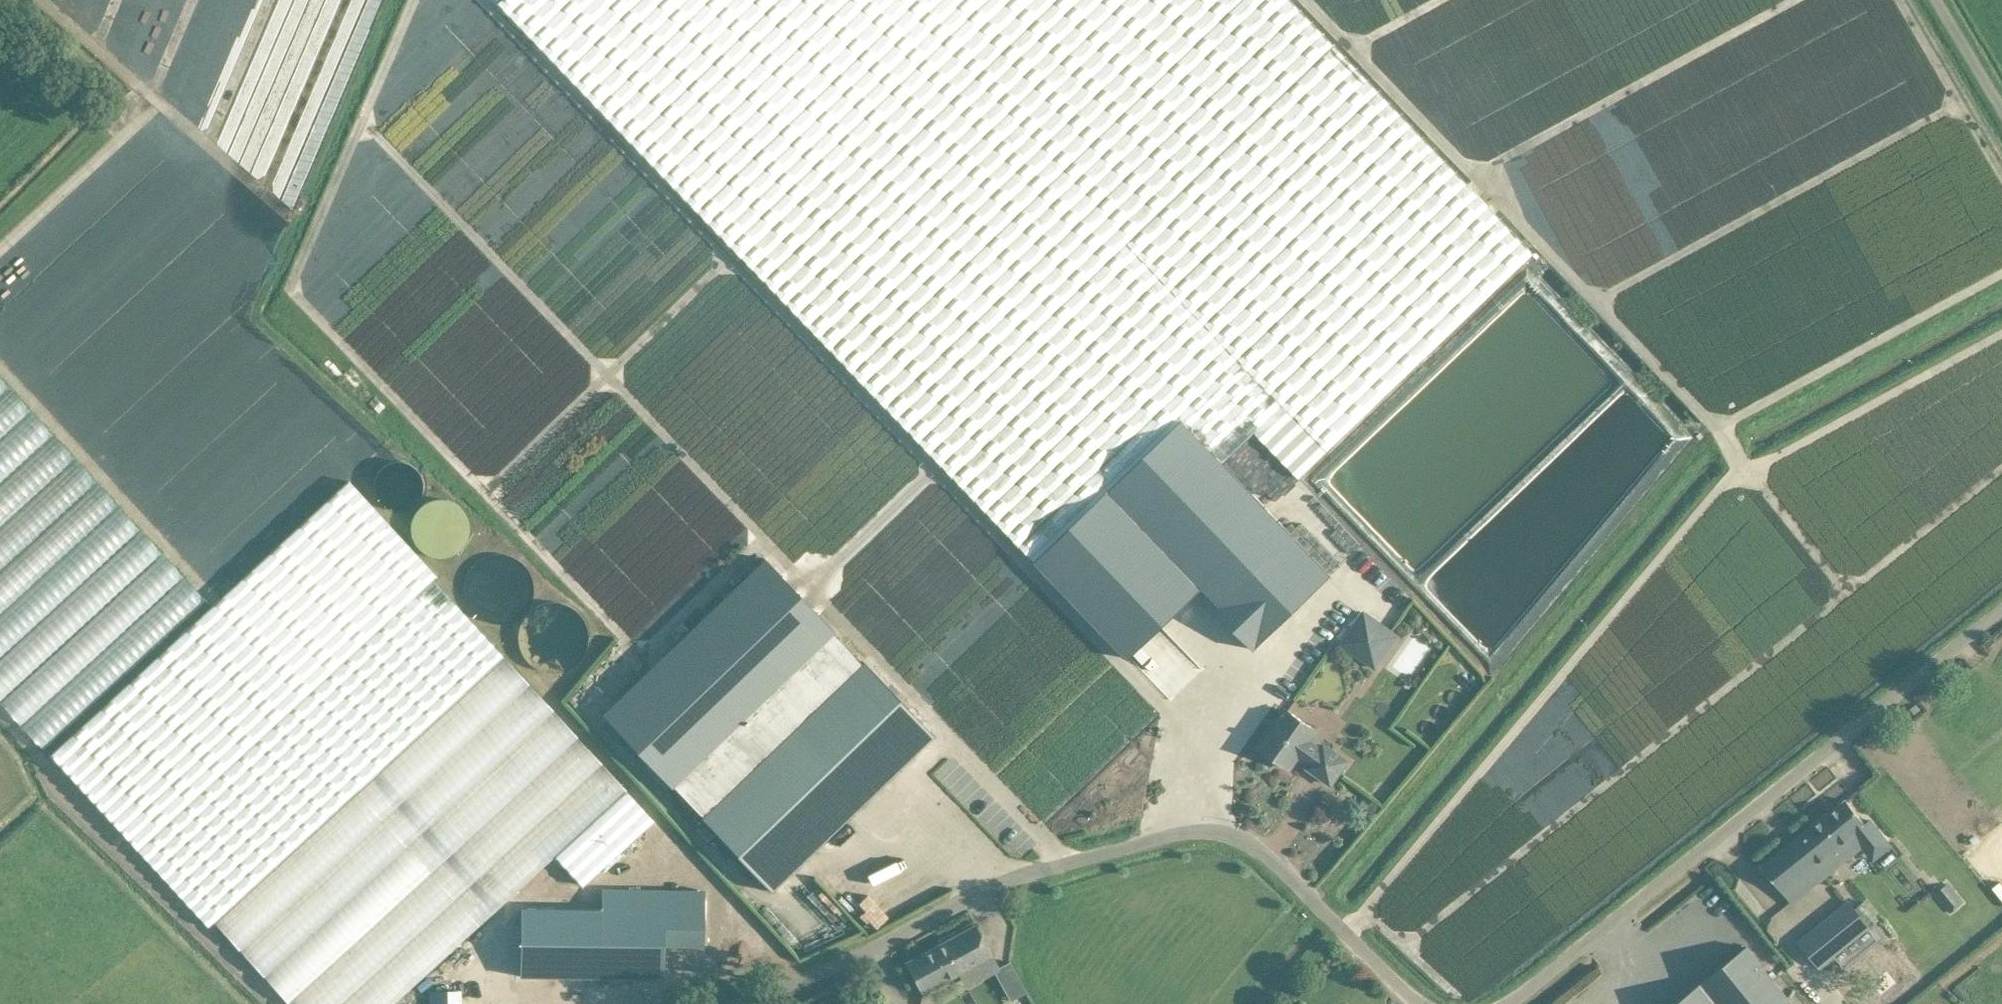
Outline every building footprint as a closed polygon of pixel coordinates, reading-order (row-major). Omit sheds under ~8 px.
[(851,373),(1125,660),(1200,587),(1252,642),(1332,574),(1226,461),(1254,432),(1301,475),(1536,252),(1335,43),(1294,0),(504,0),(851,373)] [(554,855),(626,789),(431,580),(437,575),(348,480),(49,754),(208,926),(213,921),(289,1003),(392,1003),(554,855)] [(764,558),(602,714),(701,818),(771,891),(934,735),(864,662),(764,558)] [(1348,634),(1341,645),(1376,670),(1400,636),(1389,629),(1364,611),(1348,634)] [(1288,710),(1261,748),(1289,768),(1299,754),(1312,763),(1308,768),(1331,784),(1348,761),(1325,745),(1321,750),(1309,741),(1316,730),(1288,710)] [(554,855),(582,886),(654,821),(626,789),(554,855)] [(1846,799),(1763,866),(1792,903),(1861,847),(1864,850),(1884,834),(1871,818),(1866,823),(1846,799)] [(1950,913),(1964,901),(1949,882),(1934,893),(1950,913)] [(516,916),(516,924),(521,924),(520,976),(664,978),(664,945),(704,946),(705,891),(704,891),(703,910),(665,909),(665,889),(602,889),(602,909),(521,908),(521,916),(516,916)] [(1864,901),(1855,908),(1854,908),(1849,902),(1800,941),(1820,966),(1824,964),(1838,982),(1854,970),(1855,971),(1893,941),(1864,901)] [(905,962),(915,980),(922,994),(960,973),(967,987),(1001,969),(993,955),(985,941),(975,924),(905,962)] [(1747,946),(1675,1003),(1794,1003),(1747,946)] [(735,964),(717,971),(720,979),(738,972),(735,964)] [(1021,982),(1005,990),(1010,1000),(1026,991),(1021,982)] [(431,991),(431,1003),(456,1003),(456,990),(431,991)]
